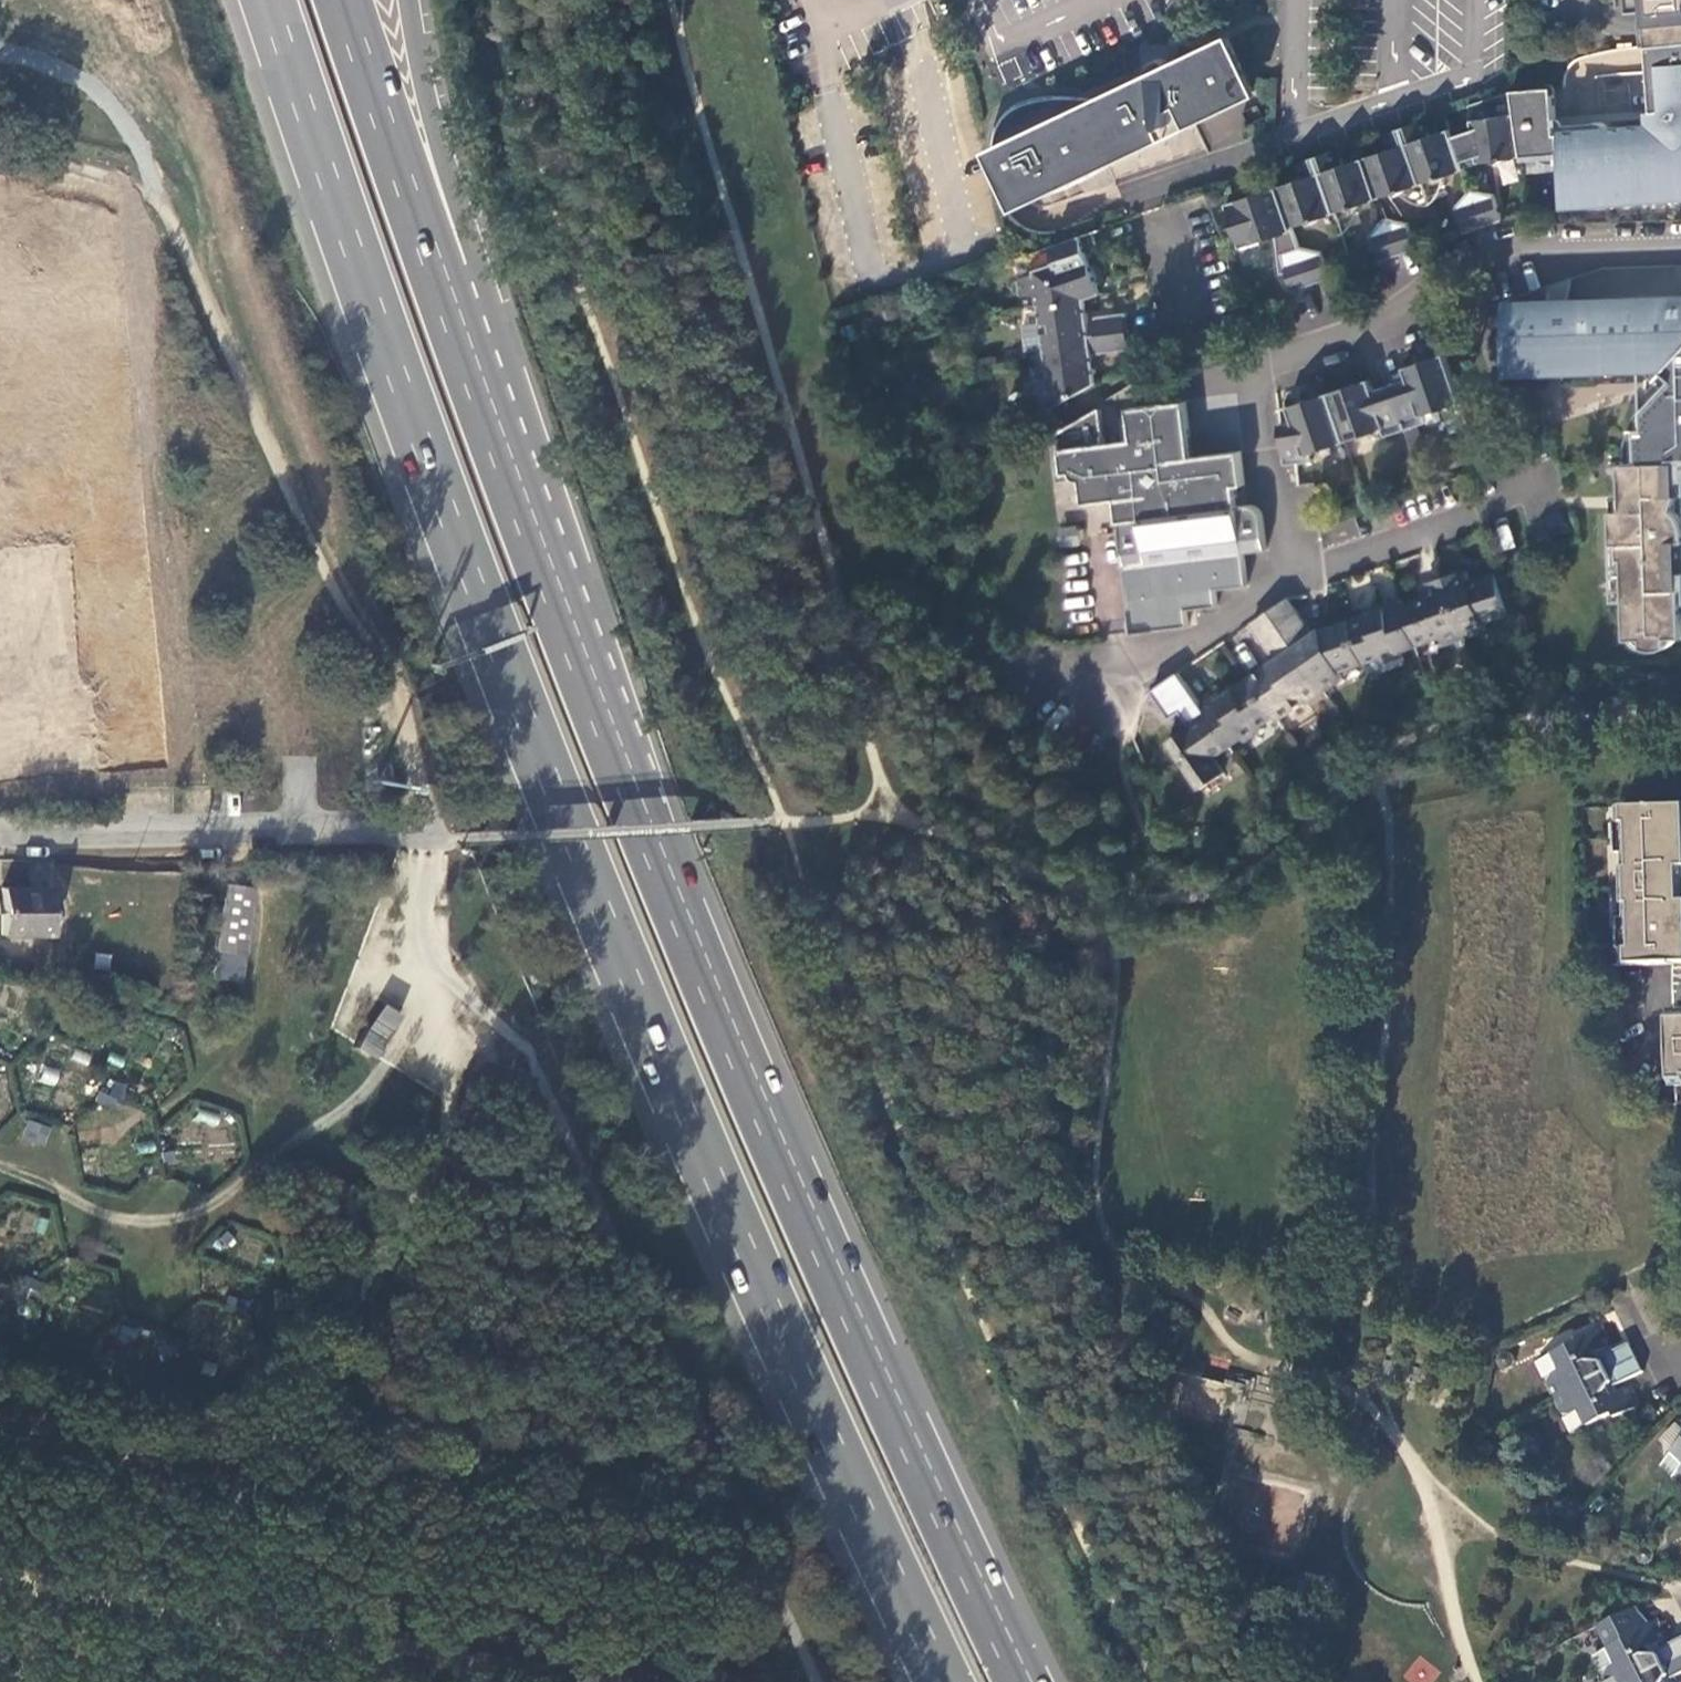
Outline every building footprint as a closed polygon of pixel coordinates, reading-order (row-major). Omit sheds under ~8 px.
[(1625,12),(1649,10),(1652,41),(1680,38),(1680,0),(1624,0),(1625,12)] [(1023,197),(1031,198),(1037,197),(1043,196),(1063,188),(1092,174),(1124,154),(1132,145),(1139,132),(1140,124),(1160,115),(1160,123),(1162,127),(1170,124),(1170,110),(1179,106),(1187,122),(1254,90),(1229,37),(1178,61),(1181,67),(1178,68),(1178,79),(1170,78),(1170,69),(1169,63),(1166,59),(1158,58),(1156,59),(1154,61),(1152,66),(1151,85),(1139,84),(1140,82),(1138,81),(1111,93),(1111,99),(1096,99),(1096,98),(1068,96),(1049,95),(1037,96),(1025,99),(1013,104),(1005,110),(996,121),(994,126),(992,137),(991,144),(991,153),(994,168),(1000,184),(1004,189),(1011,194),(1023,197)] [(1652,41),(1655,72),(1680,70),(1680,38),(1652,41)] [(1655,72),(1658,106),(1662,106),(1680,105),(1680,70),(1655,72)] [(1668,123),(1560,133),(1555,89),(1513,93),(1513,94),(1523,158),(1564,156),(1577,196),(1608,193),(1627,184),(1639,183),(1640,191),(1680,187),(1680,121),(1668,123)] [(1488,164),(1524,161),(1523,158),(1513,94),(1473,107),(1477,132),(1458,138),(1465,162),(1487,156),(1488,164)] [(1662,106),(1662,115),(1667,115),(1668,123),(1680,121),(1680,105),(1662,106)] [(1464,163),(1465,162),(1458,138),(1456,139),(1453,130),(1434,137),(1428,121),(1406,129),(1425,185),(1466,171),(1464,163)] [(1381,200),(1425,185),(1406,129),(1383,137),(1388,153),(1368,160),(1381,200)] [(1338,214),(1381,200),(1368,160),(1347,167),(1342,151),(1319,158),(1338,214)] [(1295,228),(1338,214),(1319,158),(1297,166),(1302,182),(1282,188),(1295,228)] [(1295,292),(1314,286),(1302,248),(1295,228),(1282,188),(1232,206),(1245,246),(1279,235),(1283,273),(1290,275),(1295,292)] [(1467,234),(1487,227),(1474,190),(1459,206),(1467,234)] [(1474,190),(1487,227),(1505,221),(1496,194),(1474,190)] [(1382,264),(1400,257),(1387,218),(1373,237),(1382,264)] [(1387,218),(1400,257),(1419,252),(1410,225),(1387,218)] [(1043,305),(1088,298),(1086,290),(1101,286),(1091,254),(1101,251),(1097,233),(1056,247),(1061,264),(1038,270),(1039,275),(1021,280),(1025,308),(1043,305)] [(1302,248),(1314,286),(1333,280),(1325,255),(1302,248)] [(1088,298),(1104,293),(1101,286),(1086,290),(1088,298)] [(1092,336),(1088,298),(1043,305),(1045,322),(1049,350),(1093,344),(1092,336)] [(1512,306),(1511,367),(1661,362),(1679,380),(1649,411),(1649,431),(1642,431),(1643,461),(1680,459),(1680,301),(1512,306)] [(1100,335),(1130,331),(1128,314),(1097,318),(1100,335)] [(1045,322),(1027,324),(1031,353),(1049,350),(1045,322)] [(1052,377),(1039,379),(1044,414),(1097,383),(1095,353),(1123,350),(1121,334),(1131,332),(1130,331),(1100,335),(1092,336),(1093,344),(1049,350),(1052,377)] [(1133,348),(1131,332),(1121,334),(1123,350),(1133,348)] [(1448,408),(1464,403),(1448,356),(1408,369),(1411,378),(1392,384),(1408,430),(1428,424),(1425,416),(1448,408)] [(1390,435),(1408,430),(1392,384),(1375,390),(1372,380),(1332,394),(1348,442),(1388,428),(1390,435)] [(1296,421),(1280,426),(1285,463),(1314,462),(1314,453),(1348,442),(1332,394),(1307,402),(1312,416),(1296,421)] [(1312,416),(1307,402),(1292,407),(1296,421),(1312,416)] [(1241,451),(1193,457),(1186,403),(1134,410),(1136,442),(1110,445),(1106,410),(1063,434),(1066,451),(1068,473),(1075,473),(1076,476),(1077,478),(1080,480),(1085,479),(1088,503),(1119,499),(1136,633),(1190,627),(1187,609),(1219,606),(1217,588),(1248,586),(1245,552),(1268,549),(1263,517),(1262,513),(1259,510),(1255,507),(1251,506),(1247,506),(1240,506),(1238,487),(1245,486),(1241,451)] [(1464,403),(1448,408),(1456,433),(1472,427),(1464,403)] [(1643,461),(1643,465),(1626,465),(1627,511),(1617,511),(1619,544),(1624,544),(1624,559),(1629,559),(1633,639),(1637,639),(1653,651),(1665,650),(1672,646),(1672,637),(1680,637),(1680,513),(1678,509),(1680,500),(1680,459),(1643,461)] [(1513,616),(1499,573),(1473,582),(1470,572),(1466,573),(1466,571),(1449,576),(1469,638),(1491,630),(1496,621),(1513,616)] [(1449,645),(1469,638),(1449,576),(1430,582),(1431,586),(1428,587),(1431,596),(1406,605),(1420,648),(1447,639),(1449,645)] [(1315,634),(1290,597),(1282,602),(1282,603),(1292,616),(1272,630),(1281,644),(1291,637),(1328,689),(1347,676),(1346,673),(1368,666),(1353,621),(1325,632),(1323,629),(1315,634)] [(1368,666),(1420,648),(1406,605),(1404,599),(1387,605),(1388,609),(1353,621),(1368,666)] [(1283,721),(1328,689),(1291,637),(1281,644),(1272,630),(1292,616),(1282,603),(1254,624),(1279,662),(1253,679),(1279,716),(1283,721)] [(1192,727),(1170,742),(1203,791),(1228,773),(1218,758),(1233,747),(1204,707),(1182,675),(1155,694),(1172,719),(1182,712),(1192,727)] [(1261,728),(1279,716),(1253,679),(1219,701),(1217,698),(1204,707),(1233,747),(1245,738),(1248,742),(1263,731),(1261,728)] [(1669,805),(1668,801),(1633,802),(1633,806),(1624,807),(1625,824),(1629,823),(1629,866),(1627,866),(1628,903),(1630,903),(1631,948),(1628,948),(1628,964),(1670,964),(1671,971),(1678,977),(1680,977),(1680,804),(1669,805)] [(5,933),(53,934),(54,884),(5,883),(5,933)] [(214,978),(242,982),(249,936),(246,936),(244,953),(229,952),(237,885),(226,883),(214,978)] [(252,887),(237,885),(229,952),(244,953),(246,936),(252,887)] [(379,1059),(403,1013),(383,1003),(359,1049),(379,1059)] [(94,1099),(104,1107),(115,1102),(117,1091),(107,1083),(96,1087),(94,1099)] [(52,1128),(25,1118),(17,1140),(42,1147),(52,1128)] [(160,1152),(161,1164),(172,1162),(170,1151),(160,1152)] [(228,1223),(213,1239),(223,1247),(236,1231),(228,1223)] [(16,1288),(24,1296),(35,1292),(37,1281),(29,1274),(18,1278),(16,1288)] [(223,1306),(232,1309),(236,1299),(227,1295),(223,1306)] [(1554,1396),(1635,1357),(1628,1342),(1600,1357),(1597,1351),(1607,1347),(1598,1325),(1575,1336),(1577,1340),(1537,1360),(1554,1396)] [(156,1345),(158,1356),(179,1352),(177,1341),(156,1345)] [(1501,1366),(1506,1369),(1512,1366),(1514,1358),(1511,1353),(1505,1351),(1499,1355),(1497,1361),(1501,1366)] [(1641,1371),(1635,1357),(1554,1396),(1571,1432),(1612,1413),(1614,1417),(1636,1406),(1626,1386),(1616,1391),(1614,1386),(1641,1371)] [(1483,1439),(1476,1443),(1475,1448),(1479,1454),(1483,1456),(1490,1453),(1491,1447),(1487,1441),(1483,1439)] [(1661,1463),(1680,1481),(1680,1441),(1661,1463)] [(1589,1517),(1582,1519),(1581,1523),(1585,1530),(1596,1533),(1598,1523),(1595,1518),(1589,1517)] [(1644,1547),(1637,1551),(1636,1554),(1641,1562),(1646,1564),(1652,1560),(1654,1555),(1650,1548),(1644,1547)] [(1635,1606),(1598,1625),(1605,1638),(1614,1638),(1616,1644),(1592,1655),(1606,1681),(1627,1681),(1680,1654),(1680,1636),(1655,1649),(1652,1644),(1662,1639),(1652,1619),(1647,1621),(1638,1612),(1635,1606)] [(1670,1678),(1680,1673),(1680,1654),(1627,1681),(1672,1681),(1670,1678)] [(1402,1676),(1409,1681),(1432,1681),(1440,1672),(1419,1655),(1402,1676)]
